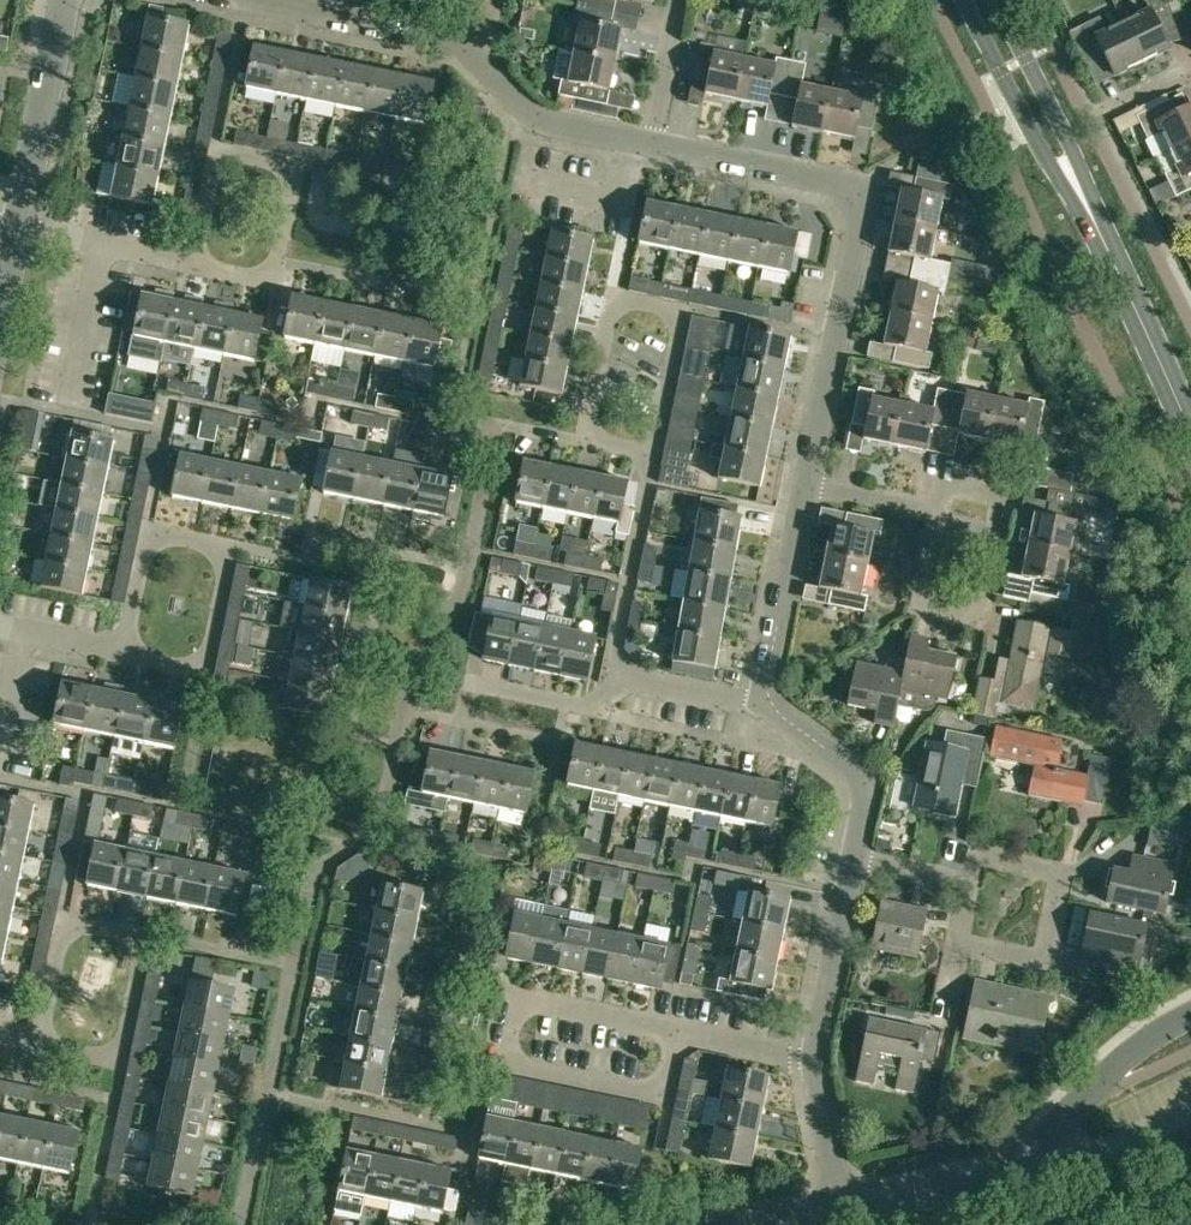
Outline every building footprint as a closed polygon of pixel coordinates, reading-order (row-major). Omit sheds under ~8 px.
[(615,13),(617,0),(579,0),(578,5),(615,13)] [(769,0),(756,0),(754,10),(767,12),(769,0)] [(1142,63),(1169,49),(1156,22),(1173,14),(1181,11),(1179,0),(1144,0),(1149,10),(1122,23),(1142,63)] [(822,1),(820,15),(846,20),(849,6),(822,1)] [(581,20),(575,51),(618,60),(624,28),(612,26),(615,13),(578,5),(575,19),(581,20)] [(150,6),(148,15),(162,17),(164,8),(150,6)] [(148,16),(142,47),(184,56),(190,25),(148,16)] [(1114,76),(1142,63),(1122,23),(1105,31),(1099,18),(1070,33),(1086,65),(1105,56),(1114,76)] [(520,25),(518,35),(531,37),(533,28),(520,25)] [(226,62),(232,33),(217,30),(211,59),(226,62)] [(8,35),(0,33),(0,46),(6,47),(8,35)] [(517,40),(515,50),(527,53),(529,42),(517,40)] [(706,93),(737,99),(745,57),(717,51),(718,44),(702,41),(694,77),(709,80),(706,93)] [(277,94),(285,52),(254,46),(246,88),(277,94)] [(142,47),(136,77),(178,85),(184,56),(142,47)] [(568,81),(562,80),(559,95),(608,106),(618,60),(575,51),(568,81)] [(277,94),(306,100),(315,58),(285,52),(277,94)] [(785,97),(792,60),(778,57),(777,64),(745,57),(737,99),(769,106),(772,94),(785,97)] [(306,100),(336,106),(345,64),(315,58),(306,100)] [(808,64),(792,60),(785,97),(799,100),(794,126),(824,132),(833,90),(804,84),(808,64)] [(336,106),(366,112),(374,70),(345,64),(336,106)] [(366,112),(395,118),(404,76),(374,70),(366,112)] [(224,76),(210,73),(207,91),(220,94),(224,76)] [(404,76),(395,118),(426,124),(435,82),(404,76)] [(178,85),(136,77),(130,106),(172,115),(178,85)] [(824,132),(856,139),(858,126),(872,129),(880,93),(864,90),(863,97),(833,90),(824,132)] [(1190,142),(1190,109),(1177,115),(1170,100),(1136,117),(1148,142),(1162,135),(1170,152),(1190,142)] [(201,121),(214,124),(218,106),(204,103),(201,121)] [(130,106),(123,136),(166,145),(172,115),(130,106)] [(252,148),(255,135),(237,131),(234,144),(252,148)] [(195,151),(208,153),(212,135),(198,133),(195,151)] [(123,136),(117,166),(160,174),(166,145),(123,136)] [(268,137),(265,150),(283,154),(286,141),(268,137)] [(1170,152),(1178,169),(1166,175),(1177,199),(1190,192),(1190,142),(1170,152)] [(298,143),(295,156),(313,160),(316,147),(298,143)] [(343,166),(345,153),(327,149),(325,162),(343,166)] [(354,168),(372,172),(375,159),(357,155),(354,168)] [(387,161),(384,174),(402,178),(405,165),(387,161)] [(189,180),(202,183),(206,165),(192,162),(189,180)] [(919,163),(916,176),(940,181),(942,168),(919,163)] [(117,166),(111,196),(153,205),(160,174),(117,166)] [(901,188),(894,220),(937,229),(943,198),(950,200),(953,184),(940,181),(916,176),(913,191),(901,188)] [(196,214),(199,196),(186,193),(183,211),(196,214)] [(639,243),(669,249),(678,207),(647,201),(639,243)] [(678,207),(669,249),(699,255),(708,213),(678,207)] [(699,255),(729,261),(737,219),(708,213),(699,255)] [(729,261),(758,267),(767,225),(737,219),(729,261)] [(931,258),(937,229),(894,220),(888,250),(915,255),(912,270),(948,278),(951,263),(931,258)] [(524,224),(511,222),(507,240),(520,242),(524,224)] [(798,231),(767,225),(758,267),(789,274),(798,231)] [(552,230),(546,257),(588,266),(594,239),(552,230)] [(505,248),(501,266),(514,269),(518,251),(505,248)] [(583,291),(588,266),(546,257),(541,282),(583,291)] [(998,269),(986,267),(982,285),(994,287),(998,269)] [(897,281),(891,312),(933,321),(939,291),(945,292),(948,278),(912,270),(909,283),(897,281)] [(513,276),(500,274),(496,292),(509,295),(513,276)] [(647,294),(649,281),(632,277),(629,290),(647,294)] [(541,282),(536,308),(578,316),(583,291),(541,282)] [(678,300),(680,287),(663,283),(660,297),(678,300)] [(692,289),(689,303),(707,306),(710,293),(692,289)] [(134,336),(165,342),(173,300),(142,294),(141,303),(135,329),(134,336)] [(315,343),(323,301),(292,295),(284,337),(315,343)] [(722,296),(719,309),(737,312),(740,299),(722,296)] [(508,302),(495,299),(492,313),(505,316),(508,302)] [(123,327),(135,329),(141,303),(129,300),(123,327)] [(203,306),(173,300),(165,342),(194,348),(203,306)] [(353,307),(323,301),(315,343),(344,350),(353,307)] [(749,315),(767,319),(769,305),(751,302),(749,315)] [(194,348),(224,354),(233,312),(203,306),(194,348)] [(344,350),(374,356),(383,313),(353,307),(344,350)] [(530,333),(573,342),(578,316),(536,308),(530,333)] [(233,312),(224,354),(255,361),(263,319),(233,312)] [(896,347),(893,361),(930,368),(933,353),(926,351),(933,321),(891,312),(884,345),(896,347)] [(412,319),(383,313),(374,356),(404,362),(412,319)] [(431,380),(444,382),(453,341),(441,339),(443,326),(412,319),(404,362),(434,368),(431,380)] [(489,325),(486,343),(499,345),(502,327),(489,325)] [(785,367),(792,336),(749,327),(743,358),(785,367)] [(963,331),(960,347),(975,351),(979,335),(963,331)] [(530,333),(525,358),(567,367),(573,342),(530,333)] [(686,346),(711,351),(713,341),(688,336),(686,346)] [(484,351),(480,369),(493,371),(497,353),(484,351)] [(520,385),(562,394),(567,367),(525,358),(520,385)] [(743,358),(737,388),(779,396),(785,367),(743,358)] [(707,370),(682,365),(680,376),(704,381),(707,370)] [(169,379),(166,393),(179,395),(184,397),(187,383),(169,379)] [(310,379),(307,394),(334,399),(337,385),(310,379)] [(187,383),(184,397),(202,400),(205,387),(187,383)] [(334,399),(352,403),(355,389),(337,385),(334,399)] [(864,439),(895,446),(904,403),(874,397),(875,390),(859,387),(852,423),(867,426),(864,439)] [(737,388),(731,417),(773,426),(779,396),(737,388)] [(930,437),(943,439),(953,391),(938,388),(934,409),(904,403),(895,446),(926,452),(930,437)] [(968,394),(953,391),(943,439),(956,442),(958,434),(989,440),(998,397),(968,391),(968,394)] [(379,393),(376,408),(394,411),(397,397),(379,393)] [(238,408),(257,412),(259,398),(241,394),(238,408)] [(701,400),(676,395),(674,406),(698,411),(701,400)] [(397,397),(394,411),(412,415),(415,400),(397,397)] [(1029,403),(998,397),(989,440),(1021,447),(1023,434),(1037,437),(1045,400),(1030,397),(1029,403)] [(257,412),(275,415),(277,402),(259,398),(257,412)] [(442,410),(440,420),(457,423),(452,407),(442,410)] [(200,421),(219,425),(221,412),(203,408),(200,421)] [(350,423),(369,427),(372,414),(353,410),(350,423)] [(221,412),(219,425),(236,429),(239,415),(221,412)] [(372,414),(369,427),(386,431),(389,417),(372,414)] [(731,417),(724,447),(767,456),(773,426),(731,417)] [(259,433),(278,437),(281,424),(262,420),(259,433)] [(410,435),(428,439),(431,426),(412,422),(410,435)] [(322,432),(281,424),(278,437),(296,441),(296,437),(320,442),(322,432)] [(694,430),(670,425),(668,435),(692,440),(694,430)] [(431,426),(428,439),(447,443),(449,430),(431,426)] [(72,431),(67,458),(109,467),(114,440),(72,431)] [(767,456),(724,447),(712,444),(709,457),(722,459),(718,478),(760,487),(767,456)] [(354,499),(363,457),(332,451),(323,493),(354,499)] [(203,502),(212,460),(181,454),(172,496),(203,502)] [(664,456),(661,466),(686,471),(688,461),(664,456)] [(392,463),(363,457),(354,499),(384,505),(392,463)] [(109,467),(67,458),(61,483),(104,492),(109,467)] [(241,466),(212,460),(203,502),(233,508),(241,466)] [(515,502),(542,508),(551,466),(524,460),(515,502)] [(422,469),(392,463),(384,505),(413,511),(422,469)] [(151,476),(153,467),(140,464),(138,473),(151,476)] [(241,466),(233,508),(262,514),(271,472),(241,466)] [(542,508),(568,513),(576,471),(551,466),(542,508)] [(1036,485),(1052,489),(1071,493),(1075,475),(1040,467),(1036,485)] [(422,469),(413,511),(444,518),(453,475),(422,469)] [(591,529),(593,518),(602,476),(576,471),(568,513),(565,524),(591,529)] [(302,478),(271,472),(262,514),(293,521),(302,478)] [(624,504),(628,481),(602,476),(593,518),(618,523),(616,532),(629,535),(635,506),(624,504)] [(146,501),(150,483),(137,480),(133,498),(146,501)] [(61,483),(56,509),(98,518),(104,492),(61,483)] [(1047,516),(1034,514),(1028,545),(1071,554),(1080,556),(1087,526),(1083,525),(1086,509),(1088,497),(1071,493),(1052,489),(1050,502),(1047,516)] [(128,524),(141,526),(144,508),(131,506),(128,524)] [(56,509),(51,534),(93,543),(98,518),(56,509)] [(694,541),(737,548),(742,517),(700,510),(694,541)] [(832,524),(826,555),(869,564),(875,535),(881,536),(884,520),(848,513),(845,527),(832,524)] [(122,549),(135,552),(139,534),(126,531),(122,549)] [(51,534),(46,560),(88,568),(93,543),(51,534)] [(694,541),(689,571),(731,578),(737,548),(694,541)] [(514,555),(532,559),(535,545),(517,542),(514,555)] [(645,544),(642,562),(655,565),(659,547),(645,544)] [(535,545),(532,559),(550,562),(553,549),(535,545)] [(1065,585),(1071,554),(1028,545),(1021,577),(1034,580),(1031,593),(1067,601),(1070,586),(1065,585)] [(565,565),(583,569),(585,556),(567,552),(565,565)] [(869,564),(826,555),(819,588),(831,590),(828,604),(865,611),(868,595),(863,594),(869,564)] [(585,556),(583,569),(601,573),(603,559),(585,556)] [(117,574),(130,577),(134,559),(121,557),(117,574)] [(492,558),(489,571),(501,574),(504,560),(492,558)] [(901,562),(899,570),(914,573),(917,562),(902,558),(901,562)] [(88,568),(46,560),(40,586),(82,595),(88,568)] [(520,577),(522,564),(504,560),(501,574),(520,577)] [(655,565),(642,562),(638,580),(651,583),(655,565)] [(237,564),(234,579),(247,582),(251,566),(237,564)] [(536,580),(554,584),(556,571),(538,567),(536,580)] [(554,584),(571,588),(574,575),(556,571),(554,584)] [(689,571),(684,600),(726,608),(731,578),(689,571)] [(608,581),(590,578),(588,591),(605,595),(608,581)] [(347,614),(353,587),(310,579),(305,605),(347,614)] [(125,604),(128,586),(115,583),(111,601),(125,604)] [(245,593),(232,591),(228,609),(242,611),(245,593)] [(684,600),(678,630),(721,638),(726,608),(684,600)] [(633,604),(630,622),(643,624),(646,606),(633,604)] [(342,639),(347,614),(305,605),(300,631),(342,639)] [(1107,610),(1105,619),(1116,621),(1118,612),(1107,610)] [(865,611),(863,623),(876,626),(879,614),(865,611)] [(493,616),(480,613),(476,612),(472,631),(489,634),(493,616)] [(227,616),(223,634),(236,637),(240,619),(227,616)] [(483,659),(510,665),(519,621),(493,616),(489,634),(483,659)] [(966,706),(973,707),(972,712),(992,716),(993,711),(1007,714),(1009,703),(1034,709),(1042,670),(1053,673),(1057,653),(1072,656),(1077,632),(1019,620),(1012,652),(1016,652),(1015,660),(1009,659),(1008,664),(999,663),(995,681),(979,678),(975,698),(968,696),(966,706)] [(544,627),(519,621),(510,665),(535,670),(544,627)] [(630,622),(626,640),(639,642),(643,624),(630,622)] [(570,632),(544,627),(535,670),(561,675),(570,632)] [(721,638),(678,630),(673,661),(715,669),(721,638)] [(342,639),(300,631),(295,656),(337,665),(342,639)] [(570,632),(561,675),(587,681),(596,637),(570,632)] [(938,704),(940,697),(948,699),(957,655),(928,650),(930,637),(911,633),(904,670),(902,689),(899,705),(928,711),(931,711),(934,710),(935,708),(937,706),(938,704)] [(222,641),(218,660),(231,662),(235,644),(222,641)] [(332,690),(337,665),(295,656),(289,682),(332,690)] [(899,705),(902,689),(904,670),(857,660),(848,703),(878,709),(875,722),(894,726),(899,705)] [(213,685),(215,686),(226,688),(230,670),(217,667),(213,685)] [(93,688),(62,681),(54,724),(85,730),(93,688)] [(326,717),(332,690),(289,682),(284,708),(326,717)] [(85,730),(114,736),(123,694),(93,688),(85,730)] [(114,736),(144,742),(153,700),(123,694),(114,736)] [(144,742),(175,749),(184,706),(153,700),(144,742)] [(1103,803),(1112,756),(1092,752),(1087,774),(1056,768),(1062,737),(997,724),(991,756),(1036,765),(1030,794),(1082,805),(1083,799),(1103,803)] [(915,805),(954,812),(960,784),(977,788),(987,737),(947,729),(943,747),(928,744),(915,805)] [(567,785),(594,790),(603,748),(576,742),(567,785)] [(628,753),(603,748),(594,790),(619,795),(628,753)] [(422,792),(449,798),(457,756),(431,750),(422,792)] [(619,795),(645,800),(653,758),(628,753),(619,795)] [(449,798),(474,803),(483,761),(457,756),(449,798)] [(645,800),(670,805),(679,763),(653,758),(645,800)] [(474,803),(499,809),(508,766),(483,761),(474,803)] [(679,763),(670,805),(695,811),(704,769),(679,763)] [(64,766),(60,784),(73,787),(74,782),(76,769),(64,766)] [(508,766),(499,809),(526,814),(535,772),(508,766)] [(74,782),(92,786),(95,772),(76,769),(74,782)] [(695,811),(721,816),(729,774),(704,769),(695,811)] [(721,816),(746,821),(755,779),(729,774),(721,816)] [(133,794),(136,781),(118,777),(115,790),(133,794)] [(755,779),(746,821),(773,827),(781,784),(755,779)] [(154,785),(136,781),(133,794),(151,798),(154,785)] [(29,831),(35,804),(0,797),(0,825),(29,831)] [(115,811),(133,815),(136,802),(118,798),(115,811)] [(154,806),(136,802),(133,815),(151,819),(154,806)] [(175,824),(193,827),(195,814),(177,811),(175,824)] [(213,818),(195,814),(193,827),(211,831),(213,818)] [(75,821),(62,819),(59,837),(72,840),(75,821)] [(253,840),(256,827),(238,823),(235,836),(253,840)] [(1157,847),(1181,844),(1177,824),(1160,825),(1157,847)] [(24,856),(29,831),(0,825),(0,851),(24,856)] [(421,842),(439,845),(441,832),(423,829),(421,842)] [(459,836),(441,832),(439,845),(457,849),(459,836)] [(581,854),(583,840),(565,837),(563,850),(581,854)] [(472,852),(489,856),(492,843),(474,839),(472,852)] [(583,840),(581,854),(599,857),(601,844),(583,840)] [(672,858),(685,861),(686,856),(689,843),(676,840),(672,858)] [(87,885),(118,891),(126,849),(95,843),(87,885)] [(510,847),(492,843),(489,856),(507,860),(510,847)] [(707,846),(689,843),(686,856),(704,860),(707,846)] [(70,847),(57,844),(53,862),(66,865),(70,847)] [(631,864),(634,851),(616,847),(613,860),(631,864)] [(147,898),(156,855),(126,849),(118,891),(147,898)] [(737,866),(739,853),(722,849),(719,863),(737,866)] [(19,882),(24,856),(0,851),(0,878),(19,882)] [(652,854),(634,851),(631,864),(649,868),(652,854)] [(534,865),(552,869),(555,856),(537,852),(534,865)] [(757,857),(739,853),(737,866),(755,870),(757,857)] [(186,862),(156,855),(147,898),(177,904),(186,862)] [(573,859),(555,856),(552,869),(549,882),(559,885),(562,871),(570,872),(573,859)] [(1108,902),(1164,914),(1175,865),(1143,858),(1139,875),(1115,870),(1108,902)] [(186,862),(177,904),(206,910),(215,868),(186,862)] [(603,879),(606,866),(588,862),(585,875),(603,879)] [(606,866),(603,879),(621,883),(624,870),(606,866)] [(246,874),(215,868),(206,910),(237,916),(246,874)] [(61,890),(65,872),(52,870),(48,888),(61,890)] [(654,889),(656,876),(639,873),(636,886),(654,889)] [(656,876),(654,889),(672,893),(674,880),(656,876)] [(14,907),(19,882),(0,878),(0,904),(14,907)] [(382,882),(376,909),(419,918),(424,891),(382,882)] [(749,890),(742,921),(784,929),(791,898),(749,890)] [(699,893),(695,911),(708,914),(712,896),(699,893)] [(43,913),(56,916),(60,898),(47,895),(43,913)] [(872,948),(918,958),(928,910),(882,900),(872,948)] [(9,932),(14,907),(0,904),(0,931),(9,932)] [(448,924),(461,926),(465,908),(452,906),(448,924)] [(413,943),(419,918),(376,909),(371,935),(413,943)] [(704,932),(708,914),(695,911),(691,929),(704,932)] [(1092,913),(1084,945),(1111,951),(1108,968),(1137,974),(1148,925),(1092,913)] [(533,963),(542,919),(515,914),(507,957),(533,963)] [(567,925),(542,919),(533,963),(558,968),(567,925)] [(55,923),(41,921),(38,939),(51,941),(55,923)] [(784,929),(742,921),(736,950),(778,959),(784,929)] [(567,925),(558,968),(584,973),(593,930),(567,925)] [(618,935),(593,930),(584,973),(609,978),(618,935)] [(3,958),(9,932),(0,931),(0,957),(3,958)] [(456,952),(459,934),(446,931),(443,949),(456,952)] [(371,935),(366,960),(408,969),(413,943),(371,935)] [(618,935),(609,978),(635,984),(643,940),(618,935)] [(670,946),(643,940),(635,984),(661,989),(670,946)] [(33,964),(46,967),(49,949),(36,946),(33,964)] [(772,990),(778,959),(736,950),(730,981),(772,990)] [(699,956),(686,954),(682,972),(695,974),(699,956)] [(437,975),(450,977),(454,959),(441,957),(437,975)] [(366,960),(361,985),(403,994),(408,969),(366,960)] [(27,990),(40,993),(44,975),(31,972),(27,990)] [(161,974),(148,972),(145,990),(158,992),(161,974)] [(185,1007),(229,1016),(234,989),(191,981),(185,1007)] [(432,1000),(445,1003),(449,985),(436,982),(432,1000)] [(965,1034),(1039,1049),(1050,998),(975,983),(965,1034)] [(356,1011),(398,1020),(403,994),(361,985),(356,1011)] [(1094,1012),(1104,999),(1094,992),(1084,1005),(1094,1012)] [(156,1001),(143,998),(139,1017),(152,1019),(156,1001)] [(887,1006),(885,1014),(913,1020),(915,1012),(887,1006)] [(223,1041),(229,1016),(185,1007),(180,1033),(223,1041)] [(444,1010),(431,1007),(427,1025),(440,1028),(444,1010)] [(356,1011),(350,1036),(393,1045),(398,1020),(356,1011)] [(868,1017),(866,1028),(855,1080),(874,1084),(878,1064),(900,1069),(896,1089),(914,1092),(920,1060),(935,1063),(941,1032),(868,1017)] [(134,1042),(147,1045),(151,1026),(138,1024),(134,1042)] [(223,1041),(180,1033),(175,1058),(218,1067),(223,1041)] [(422,1051),(435,1054),(439,1036),(425,1033),(422,1051)] [(350,1036),(345,1062),(387,1070),(393,1045),(350,1036)] [(132,1049),(129,1067),(142,1070),(145,1052),(132,1049)] [(213,1092),(218,1067),(175,1058),(170,1083),(213,1092)] [(430,1079),(433,1061),(420,1058),(417,1076),(430,1079)] [(679,1089),(692,1092),(707,1095),(709,1082),(695,1079),(698,1061),(685,1058),(679,1089)] [(387,1070),(345,1062),(340,1088),(382,1097),(387,1070)] [(728,1067),(721,1098),(763,1107),(770,1076),(728,1067)] [(491,1098),(501,1100),(506,1076),(496,1074),(491,1098)] [(123,1093),(137,1095),(140,1077),(127,1075),(123,1093)] [(528,1106),(533,1081),(523,1079),(518,1104),(528,1106)] [(208,1118),(213,1092),(170,1083),(164,1109),(208,1118)] [(15,1084),(12,1097),(31,1100),(33,1087),(15,1084)] [(554,1111),(559,1086),(548,1084),(543,1109),(554,1111)] [(415,1085),(411,1103),(424,1106),(428,1088),(415,1085)] [(59,1093),(41,1089),(38,1102),(56,1106),(59,1093)] [(579,1116),(584,1092),(573,1089),(569,1114),(579,1116)] [(692,1092),(679,1089),(675,1107),(688,1110),(692,1092)] [(67,1094),(65,1107),(83,1111),(86,1098),(67,1094)] [(594,1119),(604,1121),(609,1097),(599,1095),(594,1119)] [(721,1098),(715,1128),(757,1137),(763,1107),(721,1098)] [(118,1118),(131,1121),(135,1103),(122,1100),(118,1118)] [(620,1124),(630,1127),(635,1102),(625,1100),(620,1124)] [(164,1109),(159,1134),(202,1143),(208,1118),(164,1109)] [(1,1115),(0,1120),(0,1159),(18,1162),(26,1120),(1,1115)] [(487,1116),(482,1142),(479,1158),(505,1164),(514,1122),(487,1116)] [(381,1121),(363,1118),(360,1131),(378,1134),(381,1121)] [(673,1119),(669,1137),(682,1140),(686,1122),(673,1119)] [(18,1162),(43,1168),(52,1126),(26,1120),(18,1162)] [(505,1164),(531,1169),(539,1127),(514,1122),(505,1164)] [(388,1123),(385,1136),(403,1140),(406,1127),(388,1123)] [(113,1143),(126,1146),(130,1128),(117,1125),(113,1143)] [(78,1131),(52,1126),(43,1168),(70,1173),(78,1131)] [(531,1169),(556,1174),(565,1132),(539,1127),(531,1169)] [(429,1145),(432,1132),(413,1128),(411,1141),(429,1145)] [(757,1137),(715,1128),(708,1159),(751,1167),(757,1137)] [(582,1179),(590,1137),(565,1132),(556,1174),(582,1179)] [(197,1168),(202,1143),(159,1134),(154,1160),(197,1168)] [(456,1150),(458,1137),(440,1134),(437,1147),(456,1150)] [(582,1179),(607,1185),(616,1142),(590,1137),(582,1179)] [(642,1148),(616,1142),(607,1185),(634,1190),(642,1148)] [(339,1191),(365,1196),(374,1154),(347,1149),(339,1191)] [(112,1151),(108,1169),(121,1172),(125,1153),(112,1151)] [(391,1202),(399,1159),(374,1154),(365,1196),(391,1202)] [(391,1202),(416,1207),(425,1165),(399,1159),(391,1202)] [(192,1195),(197,1168),(154,1160),(148,1186),(192,1195)] [(222,1163),(219,1174),(226,1175),(230,1176),(232,1165),(222,1163)] [(451,1170),(425,1165),(416,1207),(443,1212),(451,1170)] [(216,1211),(221,1191),(211,1189),(210,1193),(200,1191),(197,1206),(216,1211)] [(495,1212),(469,1207),(466,1220),(465,1224),(493,1224),(495,1212)] [(157,1223),(168,1224),(185,1224),(187,1214),(160,1208),(157,1223)] [(525,1214),(529,1224),(537,1224),(543,1223),(538,1209),(525,1214)]
